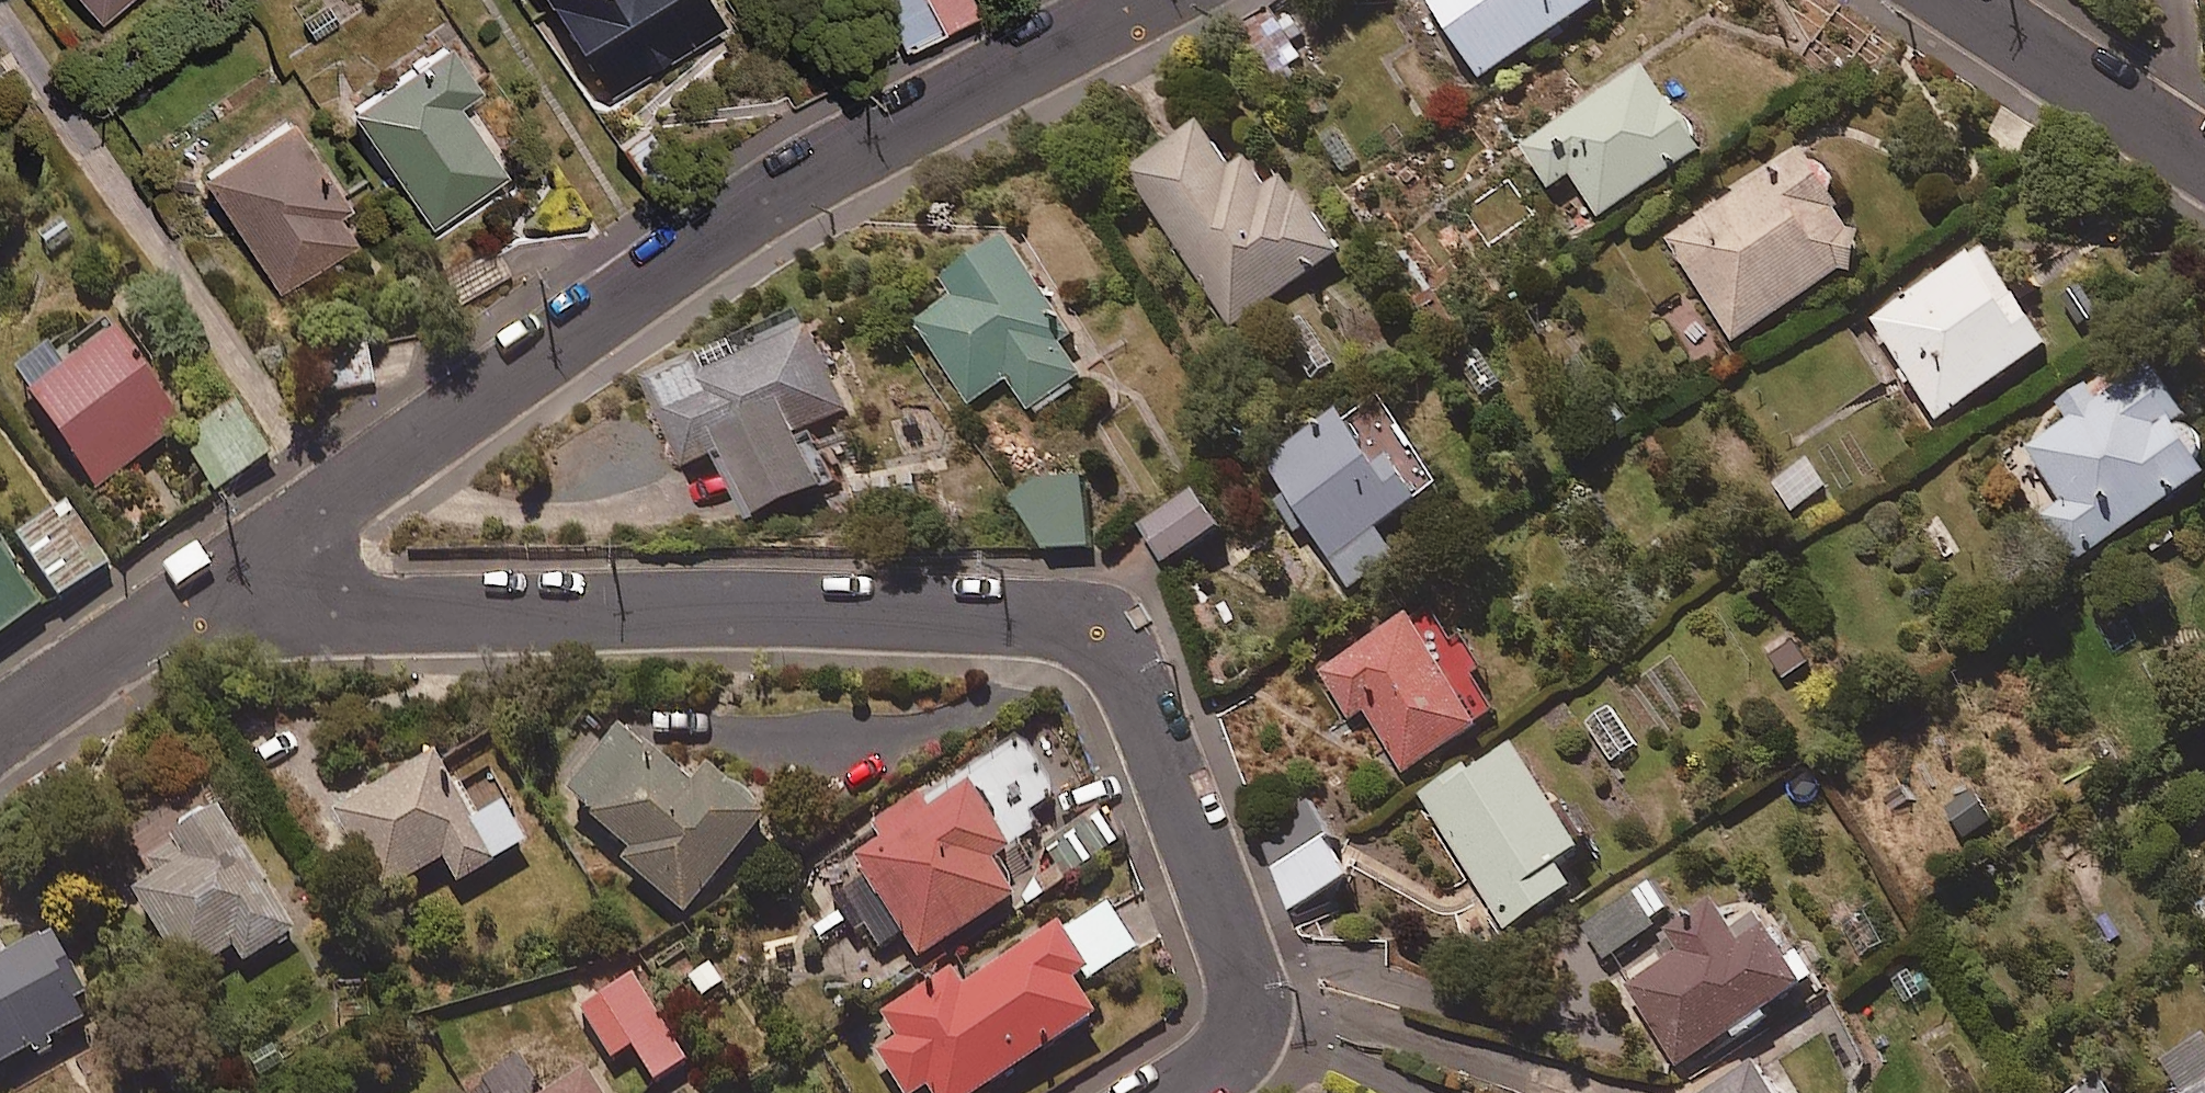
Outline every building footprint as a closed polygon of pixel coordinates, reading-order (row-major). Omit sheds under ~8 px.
[(101,18),(120,0),(84,0),(101,18)] [(710,0),(544,0),(607,96),(723,20),(710,0)] [(925,0),(879,0),(902,41),(937,22),(925,0)] [(937,22),(973,2),(972,0),(925,0),(937,22)] [(1480,76),(1594,0),(1429,0),(1480,76)] [(471,84),(436,35),(339,105),(431,231),(504,177),(448,100),(471,84)] [(1702,146),(1646,61),(1522,144),(1550,186),(1572,172),(1599,214),(1702,146)] [(335,212),(348,203),(279,104),(188,167),(277,295),(356,241),(335,212)] [(1234,166),(1203,118),(1127,168),(1230,324),(1342,251),(1287,168),(1268,180),(1251,155),(1234,166)] [(1667,237),(1736,340),(1858,258),(1864,229),(1806,143),(1667,237)] [(1073,330),(1009,231),(942,274),(955,293),(915,319),(964,394),(1002,370),(1029,410),(1084,374),(1061,338),(1073,330)] [(2049,340),(1981,242),(1869,318),(1937,417),(2049,340)] [(694,355),(646,374),(682,465),(716,451),(741,514),(820,482),(798,428),(846,409),(810,318),(697,363),(694,355)] [(178,424),(113,334),(58,374),(40,349),(11,370),(94,485),(178,424)] [(341,350),(288,354),(291,393),(373,388),(370,341),(340,343),(341,350)] [(2204,446),(2204,433),(2149,352),(2097,388),(2090,379),(2058,401),(2068,416),(2026,446),(2061,498),(2043,510),(2077,559),(2204,470),(2204,455),(2200,449),(2204,446)] [(1441,480),(1382,392),(1348,415),(1342,407),(1265,459),(1347,583),(1396,551),(1377,523),(1441,480)] [(268,453),(233,410),(184,449),(218,492),(268,453)] [(1092,544),(1084,470),(1006,478),(1014,552),(1092,544)] [(1221,522),(1197,486),(1141,523),(1164,558),(1221,522)] [(112,563),(69,506),(18,545),(61,602),(112,563)] [(0,540),(0,632),(44,601),(0,540)] [(1479,672),(1487,667),(1459,623),(1452,627),(1431,595),(1315,672),(1347,722),(1365,710),(1404,770),(1502,706),(1479,672)] [(1811,663),(1789,634),(1759,657),(1781,686),(1811,663)] [(689,786),(618,728),(564,794),(629,848),(619,859),(684,913),(766,814),(706,765),(689,786)] [(1597,869),(1513,733),(1419,792),(1503,927),(1597,869)] [(475,814),(437,750),(332,811),(369,875),(380,895),(441,859),(455,884),(527,842),(501,798),(475,814)] [(913,800),(870,828),(879,842),(851,860),(863,878),(840,893),(876,949),(900,933),(917,959),(1016,894),(992,857),(1007,847),(966,784),(922,813),(913,800)] [(1995,819),(1976,788),(1936,812),(1955,843),(1995,819)] [(1119,842),(1096,807),(1008,866),(1032,900),(1119,842)] [(213,808),(166,840),(178,860),(130,889),(184,977),(231,946),(242,963),(293,929),(213,808)] [(1351,875),(1328,835),(1272,867),(1294,907),(1351,875)] [(1617,948),(1673,912),(1650,877),(1581,921),(1587,930),(1603,956),(1617,948)] [(1740,936),(1717,897),(1663,930),(1676,951),(1632,978),(1684,1064),(1771,1011),(1766,1002),(1814,972),(1798,947),(1791,951),(1771,918),(1740,936)] [(1105,902),(1062,930),(1056,920),(966,979),(956,965),(878,1015),(891,1034),(869,1048),(898,1092),(911,1092),(924,1085),(929,1092),(975,1092),(1093,1016),(1075,987),(1135,948),(1105,902)] [(93,1012),(46,932),(0,959),(0,1067),(93,1012)] [(685,1062),(630,976),(576,1011),(607,1060),(630,1045),(653,1082),(685,1062)] [(2155,1063),(2142,1043),(2062,1092),(2204,1092),(2204,1032),(2155,1063)] [(1758,1057),(1701,1092),(1781,1092),(1758,1057)] [(582,1069),(544,1092),(597,1092),(582,1069)]
